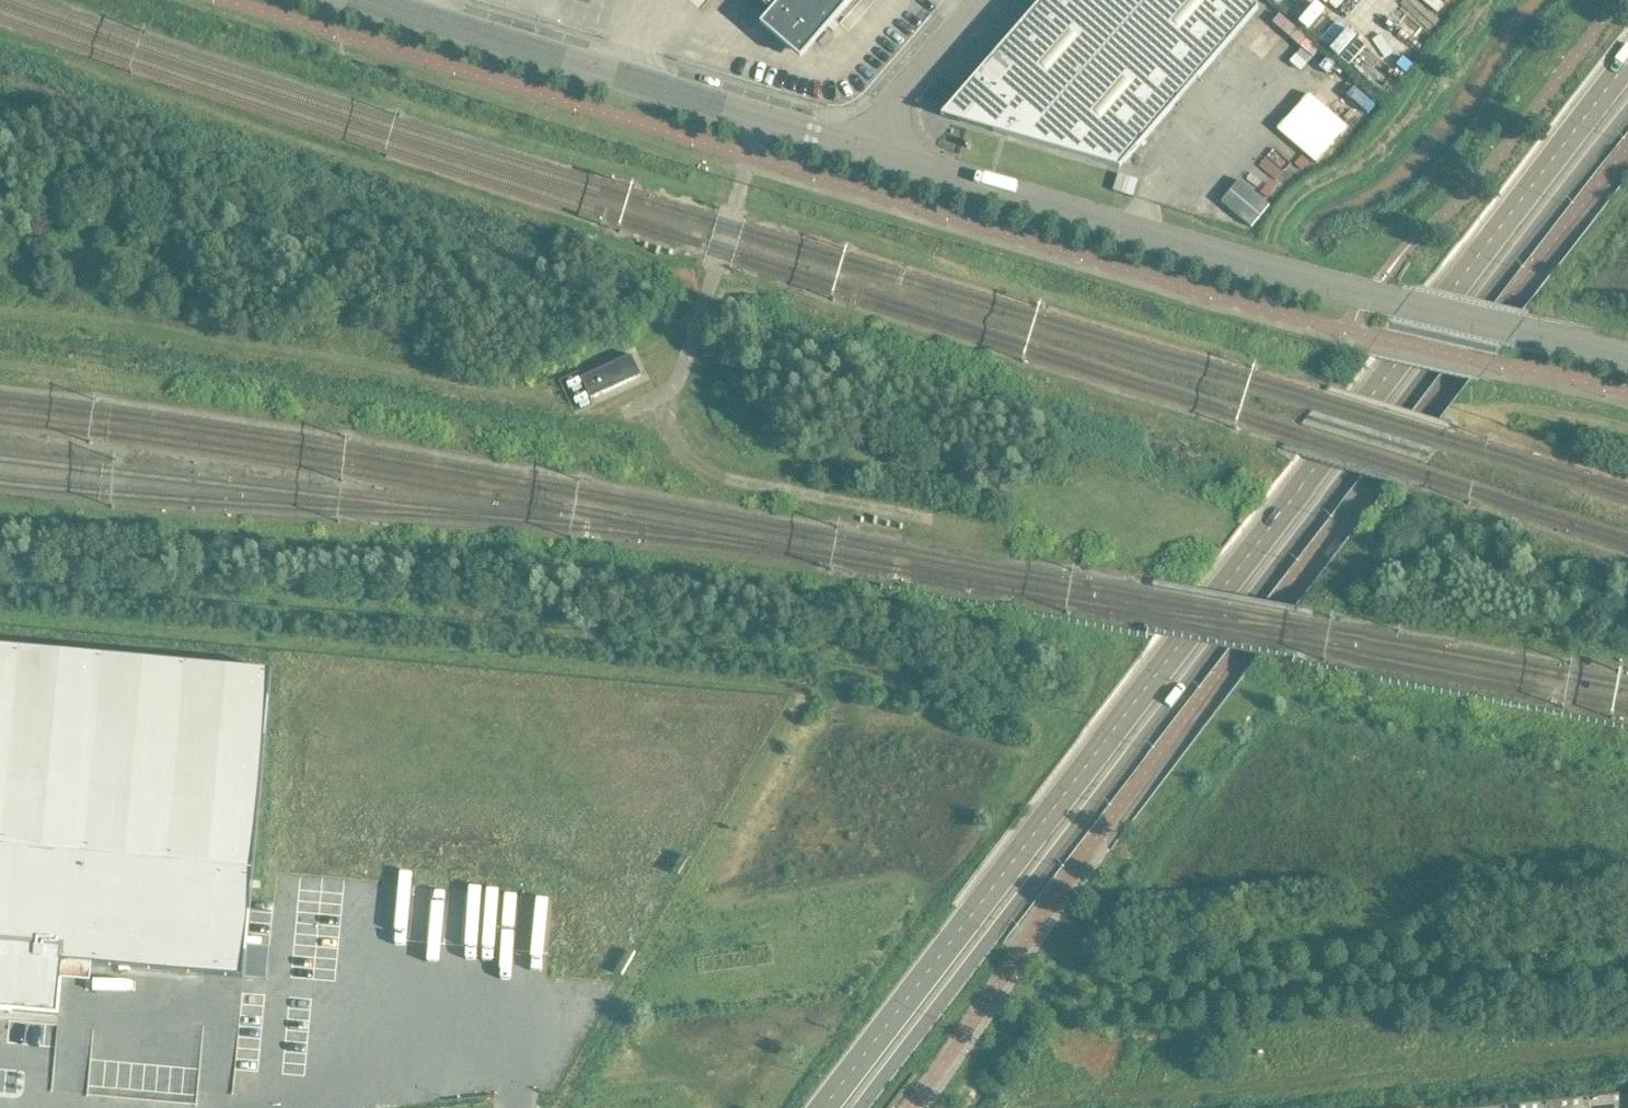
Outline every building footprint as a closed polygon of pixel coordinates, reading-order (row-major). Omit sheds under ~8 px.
[(771,14),(761,25),(801,61),(843,13),(854,0),(756,0),(771,14)] [(1259,9),(1248,0),(1044,0),(942,117),(1120,169),(1259,9)] [(1322,46),(1341,27),(1313,0),(1275,0),(1322,46)] [(1320,100),(1287,135),(1325,170),(1358,134),(1320,100)] [(1272,163),(1264,171),(1279,184),(1286,176),(1272,163)] [(1123,196),(1141,202),(1147,186),(1128,180),(1123,196)] [(642,361),(575,388),(584,411),(651,384),(642,361)] [(58,1016),(63,964),(244,980),(272,672),(0,648),(0,1011),(58,1016)] [(1589,1099),(1590,1107),(1627,1107),(1627,1095),(1589,1099)] [(1589,1099),(1548,1103),(1548,1107),(1590,1107),(1589,1099)]
